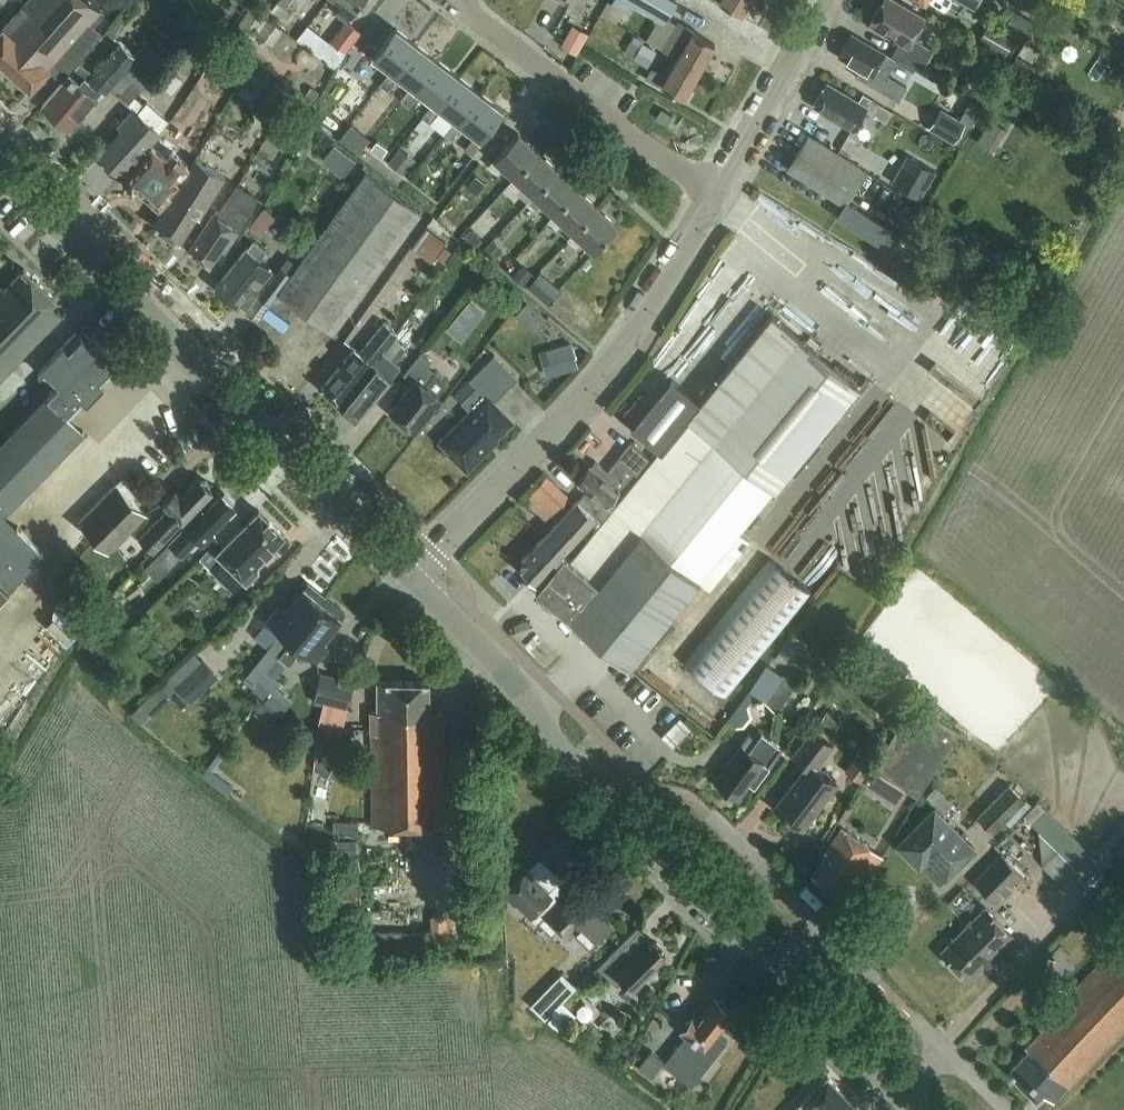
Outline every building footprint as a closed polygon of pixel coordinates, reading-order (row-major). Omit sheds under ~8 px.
[(62,82),(80,61),(102,35),(89,24),(101,11),(88,0),(28,0),(0,31),(0,62),(30,90),(48,70),(62,82)] [(342,3),(336,11),(347,20),(363,0),(339,0),(342,3)] [(676,0),(614,0),(613,3),(627,11),(631,3),(665,23),(678,1),(676,0)] [(749,0),(714,0),(719,3),(720,1),(742,13),(749,0)] [(934,49),(913,37),(925,16),(897,0),(882,0),(869,22),(900,40),(892,53),(921,70),(934,49)] [(256,38),(271,48),(283,30),(250,7),(228,38),(247,51),(256,38)] [(1027,38),(1035,24),(1015,12),(1007,26),(1027,38)] [(200,19),(189,32),(206,47),(218,34),(200,19)] [(688,39),(677,57),(700,70),(715,43),(693,31),(695,29),(679,20),(673,30),(688,39)] [(577,53),(589,33),(573,24),(561,44),(577,53)] [(1014,40),(987,25),(979,40),(1006,55),(1014,40)] [(395,73),(417,44),(396,28),(374,56),(391,70),(380,84),(388,90),(400,76),(395,73)] [(907,86),(888,75),(896,59),(851,33),(838,56),(859,68),(855,75),(899,100),(907,86)] [(80,61),(62,82),(42,105),(69,128),(70,126),(74,129),(87,114),(84,110),(101,90),(104,93),(109,87),(128,103),(156,70),(122,41),(94,73),(80,61)] [(344,54),(329,42),(319,55),(334,67),(344,54)] [(417,89),(439,60),(417,44),(395,73),(400,76),(413,86),(402,100),(410,107),(421,92),(417,89)] [(684,97),(700,70),(677,57),(667,76),(652,67),(646,78),(661,87),(662,85),(684,97)] [(438,106),(460,77),(439,60),(417,89),(421,92),(434,102),(423,117),(431,123),(442,108),(438,106)] [(254,67),(247,79),(258,86),(265,74),(254,67)] [(482,93),(460,77),(438,106),(442,108),(455,118),(444,133),(452,139),(463,125),(460,122),(482,93)] [(872,99),(863,93),(858,101),(826,82),(813,105),(853,129),(872,99)] [(276,85),(256,115),(273,125),(292,95),(276,85)] [(460,122),(463,125),(476,135),(465,149),(473,155),(485,140),(482,137),(503,109),(482,93),(460,122)] [(160,131),(165,117),(144,98),(119,125),(123,128),(100,153),(121,173),(160,131)] [(885,121),(892,111),(878,102),(871,112),(885,121)] [(942,109),(931,129),(955,143),(966,124),(942,109)] [(996,145),(1010,121),(997,114),(983,138),(996,145)] [(352,125),(341,139),(347,144),(358,130),(352,125)] [(503,166),(515,177),(539,152),(519,133),(495,158),(495,159),(489,165),(497,172),(503,166)] [(892,250),(902,235),(847,201),(866,171),(809,134),(787,168),(844,204),(837,216),(892,250)] [(378,140),(372,148),(383,156),(389,148),(378,140)] [(356,160),(334,144),(324,158),(345,175),(356,160)] [(176,179),(189,164),(173,150),(166,158),(152,145),(123,178),(124,179),(123,180),(124,184),(131,190),(135,190),(136,190),(137,191),(140,189),(159,206),(170,194),(169,193),(179,182),(176,179)] [(398,152),(390,163),(404,174),(412,163),(398,152)] [(539,152),(515,177),(509,183),(517,191),(523,185),(534,196),(558,170),(539,152)] [(907,154),(892,181),(920,198),(936,170),(907,154)] [(200,217),(225,177),(196,157),(165,207),(165,206),(154,224),(180,242),(197,215),(200,217)] [(558,170),(534,196),(529,202),(537,209),(542,203),(554,214),(578,188),(558,170)] [(421,212),(366,172),(299,264),(270,303),(286,315),(294,303),(334,332),(421,212)] [(257,198),(248,192),(237,185),(225,204),(224,204),(220,209),(217,207),(189,248),(210,264),(224,244),(229,244),(247,216),(257,198)] [(574,233),(598,207),(578,188),(554,214),(548,220),(556,228),(562,221),(574,233)] [(618,226),(598,207),(574,233),(568,239),(576,246),(571,251),(583,263),(618,226)] [(431,260),(445,240),(426,227),(412,247),(431,260)] [(471,228),(465,235),(476,246),(483,239),(471,228)] [(259,287),(273,269),(259,258),(267,249),(254,239),(216,286),(238,304),(254,283),(259,287)] [(492,243),(485,250),(494,259),(501,251),(492,243)] [(445,247),(437,257),(445,262),(452,252),(445,247)] [(299,264),(288,256),(281,265),(281,264),(259,294),(270,303),(299,264)] [(732,265),(699,326),(720,337),(753,276),(732,265)] [(63,316),(50,303),(55,298),(24,268),(5,288),(2,286),(0,287),(0,383),(63,316)] [(522,269),(515,277),(523,284),(530,276),(522,269)] [(561,290),(540,272),(529,286),(549,303),(561,290)] [(515,314),(535,331),(547,317),(527,300),(515,314)] [(637,474),(609,507),(612,510),(602,522),(601,523),(594,518),(536,590),(629,666),(699,581),(710,590),(750,541),(739,531),(859,384),(772,314),(652,460),(650,458),(637,474)] [(382,352),(394,337),(398,332),(384,322),(370,340),(360,352),(355,348),(322,387),(339,402),(381,351),(382,352)] [(40,371),(57,387),(0,444),(0,597),(44,552),(4,513),(84,431),(70,417),(116,371),(104,360),(110,354),(96,339),(90,345),(78,333),(40,371)] [(394,337),(382,352),(340,403),(357,417),(390,378),(385,374),(395,362),(407,347),(394,337)] [(571,341),(539,351),(546,376),(579,367),(571,341)] [(425,367),(431,360),(420,352),(403,373),(413,381),(391,409),(413,426),(449,381),(436,371),(434,374),(425,367)] [(482,456),(480,454),(514,421),(494,401),(518,377),(495,354),(470,378),(477,385),(460,401),(470,411),(439,441),(452,454),(451,456),(466,471),(482,456)] [(595,517),(602,522),(612,510),(609,507),(607,505),(635,472),(637,474),(650,458),(630,442),(621,453),(607,470),(595,461),(591,467),(590,466),(578,482),(587,489),(578,500),(595,517)] [(536,487),(559,508),(570,495),(547,475),(536,487)] [(166,538),(168,536),(212,491),(210,488),(209,483),(206,480),(201,480),(198,477),(181,495),(176,490),(164,503),(168,507),(139,537),(152,550),(165,537),(166,538)] [(147,514),(117,483),(78,521),(108,552),(147,514)] [(186,526),(185,526),(169,542),(182,555),(198,539),(203,544),(215,532),(213,530),(235,508),(221,494),(205,510),(203,509),(186,526)] [(535,582),(595,517),(578,500),(578,499),(522,559),(521,568),(535,582)] [(258,562),(284,535),(259,510),(218,552),(213,547),(200,559),(211,570),(223,558),(246,581),(258,569),(258,562)] [(727,696),(813,591),(770,557),(686,664),(727,696)] [(278,657),(326,598),(307,583),(285,609),(280,604),(267,619),(282,631),(268,648),(278,657)] [(69,588),(56,626),(81,634),(93,596),(69,588)] [(326,598),(278,657),(289,665),(303,648),(317,660),(330,645),(324,640),(345,613),(326,598)] [(169,677),(192,702),(218,677),(195,652),(169,677)] [(749,688),(780,708),(797,683),(766,662),(749,688)] [(267,672),(253,689),(265,699),(280,682),(267,672)] [(354,680),(321,672),(314,702),(325,704),(318,732),(340,737),(343,727),(354,680)] [(373,825),(444,825),(444,711),(429,711),(429,682),(378,681),(378,710),(371,710),(373,825)] [(913,701),(871,767),(917,796),(959,731),(913,701)] [(769,767),(783,747),(759,730),(746,748),(742,745),(715,780),(738,798),(764,763),(769,767)] [(775,806),(803,827),(837,784),(816,768),(833,746),(812,730),(792,756),(805,767),(775,806)] [(325,747),(317,764),(335,773),(344,756),(325,747)] [(1007,784),(977,815),(993,832),(1024,801),(1007,784)] [(952,803),(936,787),(927,797),(943,813),(952,803)] [(947,876),(973,849),(932,810),(897,846),(918,866),(927,857),(947,876)] [(812,874),(840,894),(872,847),(841,826),(825,850),(827,852),(812,874)] [(1068,880),(1100,849),(1080,829),(1049,860),(1068,880)] [(995,901),(1022,874),(1001,852),(974,880),(995,901)] [(328,916),(359,915),(357,864),(327,865),(328,916)] [(548,891),(527,870),(505,892),(516,903),(508,911),(542,944),(558,926),(570,937),(574,933),(590,948),(611,927),(595,912),(604,903),(579,878),(567,889),(558,881),(548,891)] [(968,979),(1012,935),(985,908),(941,952),(968,979)] [(424,957),(425,932),(365,930),(364,955),(424,957)] [(661,954),(663,952),(663,947),(657,942),(653,942),(651,944),(646,940),(630,956),(619,945),(597,966),(617,985),(622,980),(633,990),(665,958),(661,954)] [(1033,1005),(1047,1019),(1040,1026),(1043,1029),(1026,1047),(1029,1050),(1009,1070),(1036,1096),(1042,1090),(1053,1101),(1123,1030),(1123,944),(1123,943),(1072,995),(1064,987),(1051,987),(1045,993),(1044,993),(1033,1005)] [(548,1015),(551,1012),(576,987),(562,972),(533,1000),(548,1015)] [(723,1042),(714,1036),(732,1012),(730,1009),(721,998),(719,1001),(715,998),(698,1020),(693,1016),(682,1031),(687,1035),(665,1065),(690,1084),(723,1042)] [(652,1050),(638,1067),(652,1077),(665,1060),(652,1050)] [(856,1105),(828,1076),(800,1104),(799,1103),(792,1109),(851,1109),(856,1105)]
